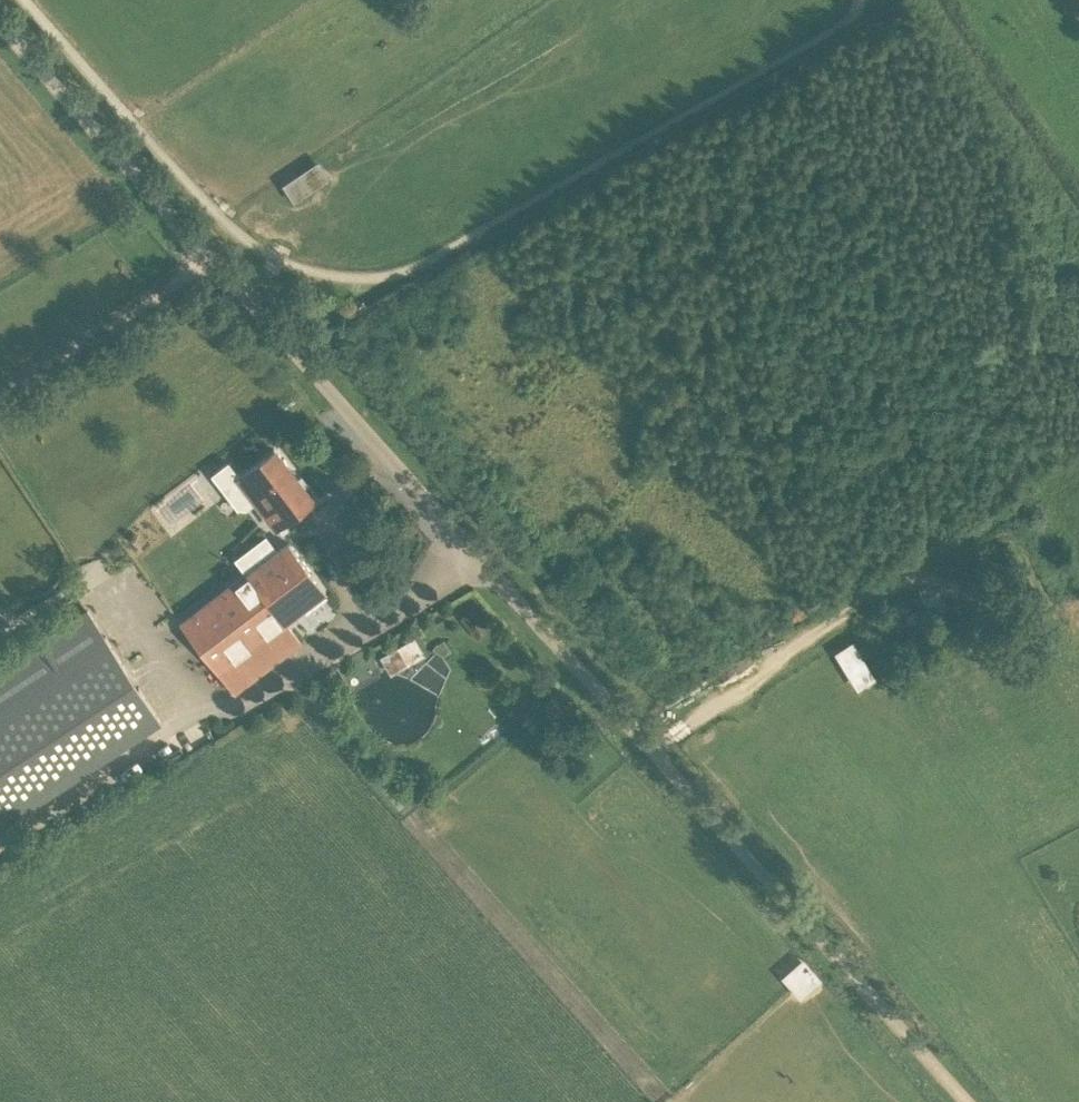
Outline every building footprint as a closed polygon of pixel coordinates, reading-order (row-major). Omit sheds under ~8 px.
[(274,449),(236,477),(274,527),(311,498),(274,449)] [(292,539),(250,571),(286,618),(328,587),(292,539)] [(302,640),(286,618),(250,571),(249,570),(183,619),(236,690),(302,640)] [(88,609),(48,635),(45,632),(29,642),(32,646),(0,667),(0,826),(161,721),(88,609)] [(415,637),(398,647),(409,665),(426,655),(415,637)] [(796,995),(819,977),(802,955),(779,974),(796,995)]
